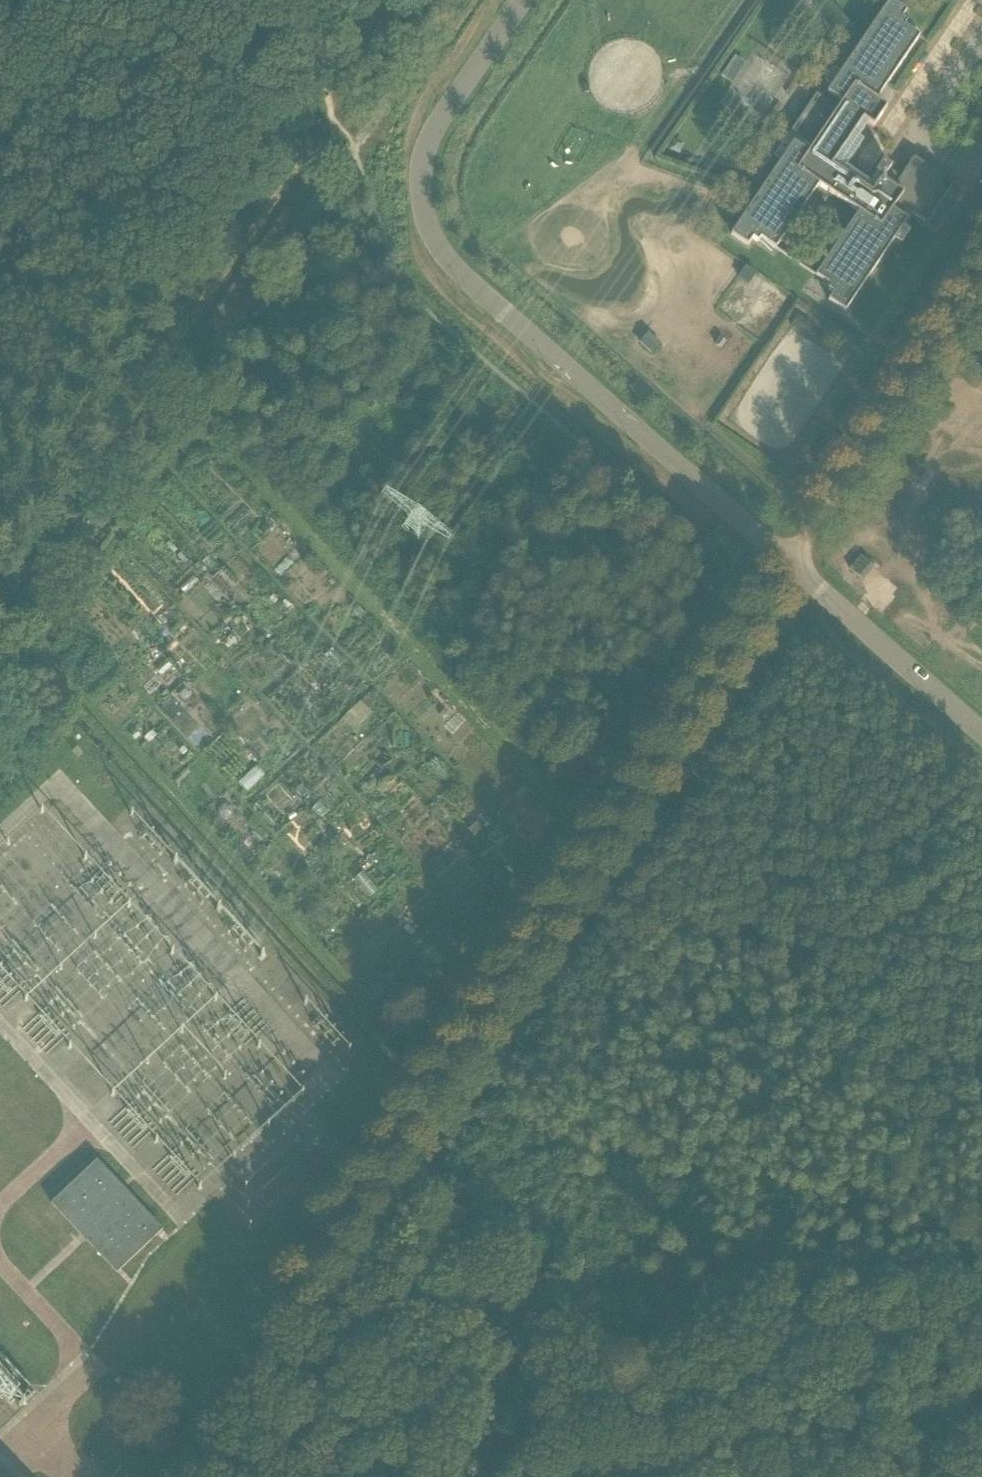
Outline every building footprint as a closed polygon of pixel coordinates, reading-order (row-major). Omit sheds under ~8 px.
[(793,142),(731,235),(748,246),(753,239),(758,242),(760,239),(776,249),(819,185),(858,212),(815,276),(831,286),(828,290),(833,293),(828,301),(845,312),(908,220),(893,210),(897,203),(927,223),(953,184),(914,157),(903,173),(900,177),(894,187),(883,180),(881,179),(876,175),(870,185),(835,161),(863,120),(874,127),(887,107),(877,100),(920,36),(905,26),(907,22),(902,19),(907,12),(890,0),(827,93),(842,103),(838,109),(816,94),(791,132),(813,147),(809,153),(793,142)] [(735,57),(728,66),(739,73),(745,64),(735,57)] [(883,162),(876,173),(884,179),(891,168),(883,162)] [(798,315),(791,327),(805,337),(813,325),(798,315)] [(648,333),(639,343),(652,355),(661,344),(648,333)] [(87,1240),(104,1258),(118,1273),(121,1269),(158,1235),(163,1230),(165,1229),(126,1187),(123,1184),(99,1158),(52,1202),(81,1233),(87,1240)]
